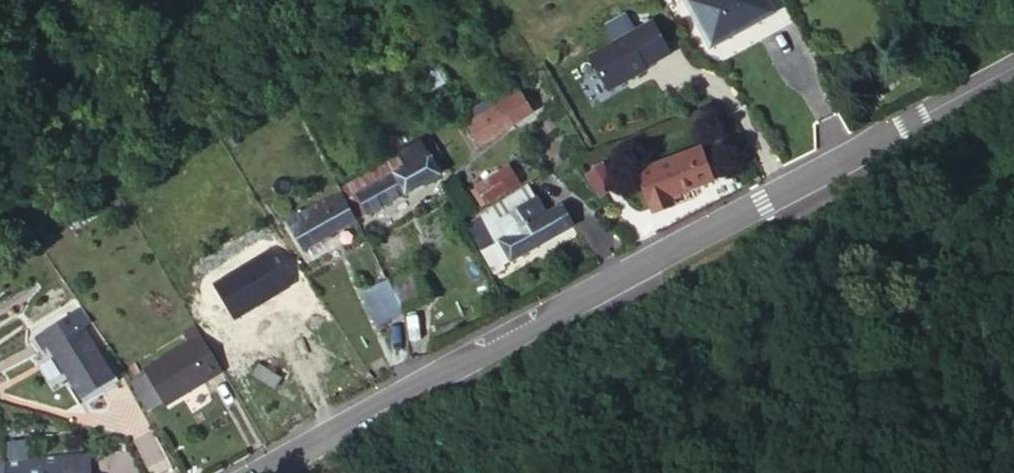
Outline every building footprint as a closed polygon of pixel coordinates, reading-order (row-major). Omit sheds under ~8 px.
[(715,44),(765,17),(761,11),(776,3),(774,0),(691,0),(715,44)] [(779,9),(776,3),(761,11),(765,17),(779,9)] [(671,49),(654,16),(590,49),(608,85),(648,65),(647,62),(671,49)] [(430,91),(450,80),(441,64),(421,76),(430,91)] [(527,85),(476,113),(489,134),(540,105),(527,85)] [(424,130),(340,175),(343,180),(357,209),(441,163),(424,130)] [(637,166),(651,204),(672,196),(670,191),(713,176),(700,142),(637,166)] [(490,189),(522,170),(511,152),(479,171),(490,189)] [(456,181),(452,185),(460,203),(475,194),(459,163),(448,168),(456,181)] [(467,217),(474,230),(476,228),(491,219),(498,230),(544,203),(531,178),(467,217)] [(357,209),(343,180),(288,210),(304,239),(357,209)] [(552,199),(544,203),(498,230),(509,253),(564,222),(552,199)] [(491,219),(476,228),(481,239),(498,230),(491,219)] [(300,246),(289,224),(161,275),(170,298),(300,246)] [(396,302),(398,305),(429,290),(412,257),(383,270),(396,302)] [(396,302),(383,270),(382,268),(356,279),(373,314),(396,302)] [(84,319),(51,338),(70,372),(104,355),(84,319)] [(216,374),(197,337),(139,366),(158,404),(216,374)] [(255,371),(246,382),(266,399),(275,388),(255,371)] [(0,449),(0,469),(16,469),(86,469),(85,449),(0,449)]
